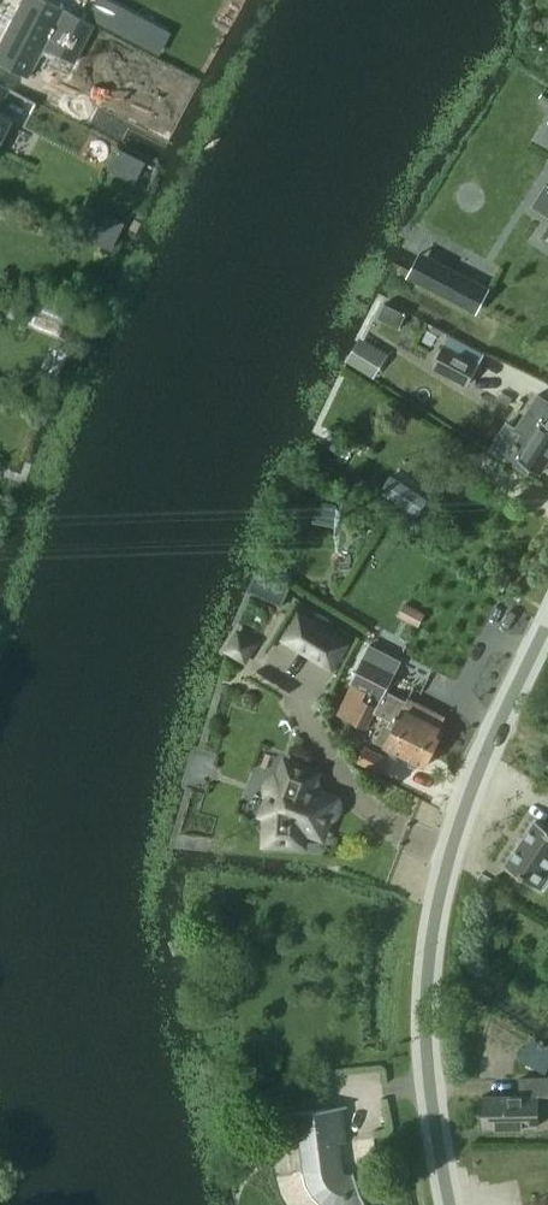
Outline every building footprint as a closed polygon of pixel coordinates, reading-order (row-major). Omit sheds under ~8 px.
[(93,25),(45,0),(20,0),(0,39),(0,64),(27,77),(42,47),(73,63),(93,25)] [(94,8),(177,51),(188,29),(133,0),(98,0),(94,8)] [(10,119),(0,114),(0,139),(10,119)] [(480,362),(444,344),(431,368),(467,387),(480,362)] [(547,463),(547,400),(538,394),(516,429),(523,433),(507,459),(528,473),(532,467),(542,474),(547,463)] [(417,515),(428,499),(393,476),(382,493),(417,515)] [(319,497),(316,510),(341,515),(343,501),(319,497)] [(411,516),(407,524),(419,531),(424,523),(411,516)] [(512,574),(501,570),(501,569),(494,585),(504,590),(512,574)] [(404,602),(398,616),(419,626),(425,613),(404,602)] [(281,640),(333,672),(352,643),(299,610),(281,640)] [(365,657),(351,684),(352,685),(367,692),(367,691),(381,698),(385,690),(395,672),(401,660),(371,645),(365,657)] [(382,698),(375,712),(386,719),(391,722),(389,725),(393,727),(435,748),(445,729),(441,727),(446,717),(409,697),(408,701),(385,690),(381,698),(382,698)] [(367,729),(375,712),(382,698),(381,698),(367,691),(367,692),(353,722),(367,729)] [(435,748),(393,727),(389,725),(389,726),(384,724),(375,742),(383,746),(409,759),(409,765),(415,768),(420,765),(425,768),(435,748)] [(357,762),(381,774),(389,757),(365,745),(357,762)] [(278,777),(278,778),(276,778),(273,780),(271,782),(270,784),(270,785),(269,786),(269,788),(269,789),(270,791),(270,793),(271,795),(279,798),(272,817),(274,817),(273,842),(303,843),(303,827),(322,835),(330,816),(332,815),(334,813),(336,811),(337,810),(337,808),(338,806),(338,804),(337,803),(337,802),(336,800),(336,799),(310,790),(317,773),(287,762),(281,778),(278,777)] [(537,820),(507,865),(541,889),(547,878),(547,826),(547,827),(537,820)] [(246,1043),(246,1052),(271,1052),(271,1043),(246,1043)] [(522,1094),(483,1095),(484,1126),(539,1125),(538,1101),(547,1101),(547,1077),(521,1077),(522,1094)] [(284,1113),(285,1120),(297,1118),(303,1171),(306,1183),(312,1194),(321,1204),(323,1204),(368,1204),(354,1172),(348,1173),(345,1173),(343,1169),(342,1163),(338,1141),(347,1141),(342,1105),(284,1113)]
